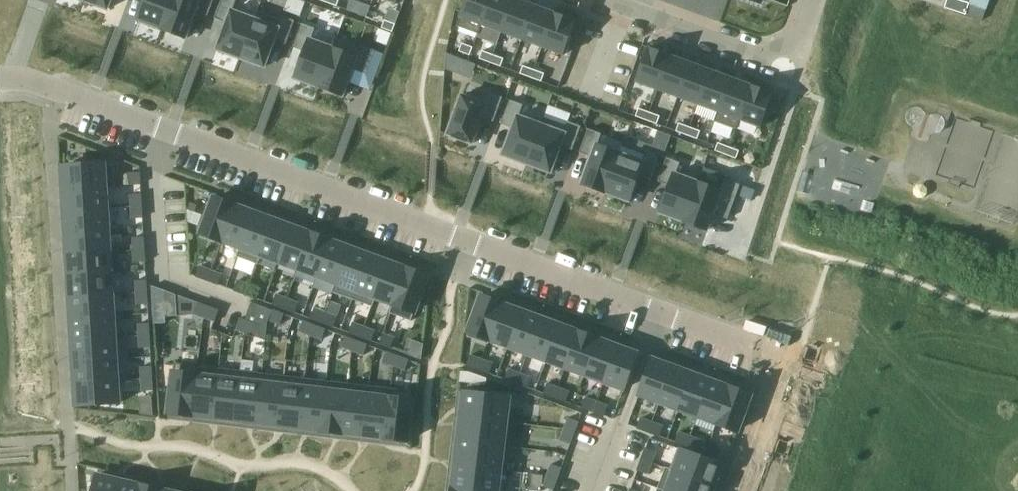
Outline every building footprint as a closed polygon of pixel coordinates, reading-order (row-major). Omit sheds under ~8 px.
[(84,1),(108,10),(111,0),(84,0),(84,1)] [(138,21),(162,30),(173,0),(146,0),(138,21)] [(162,30),(186,39),(196,12),(208,16),(214,0),(173,0),(162,30)] [(255,20),(233,12),(237,0),(236,0),(222,0),(215,19),(227,23),(217,50),(240,59),(241,59),(255,20)] [(356,14),(367,18),(371,7),(352,0),(351,0),(347,10),(356,14)] [(479,35),(482,26),(481,25),(490,0),(466,0),(457,26),(479,35)] [(501,33),(514,0),(490,0),(481,25),(482,26),(501,33)] [(522,40),(534,6),(519,0),(514,0),(501,33),(522,40)] [(945,8),(983,21),(986,9),(957,0),(948,0),(945,8)] [(522,40),(542,48),(555,13),(534,6),(522,40)] [(542,48),(563,55),(576,21),(555,13),(542,48)] [(255,20),(241,59),(265,68),(275,41),(286,45),(295,22),(282,17),(278,28),(256,20),(255,20)] [(393,32),(396,24),(385,20),(382,28),(393,32)] [(319,88),(334,49),(311,40),(315,29),(302,24),(294,48),(305,52),(295,79),(319,88)] [(334,49),(319,88),(343,97),(353,70),(366,75),(375,51),(360,46),(359,48),(336,39),(334,49)] [(470,56),(473,48),(462,44),(459,52),(470,56)] [(636,82),(658,90),(670,56),(649,48),(636,82)] [(490,63),(493,55),(483,51),(480,59),(490,63)] [(501,67),(504,59),(493,55),(490,63),(501,67)] [(453,56),(452,71),(456,72),(461,59),(453,56)] [(658,90),(678,98),(691,63),(670,56),(658,90)] [(678,98),(698,105),(711,71),(691,63),(678,98)] [(531,78),(534,70),(523,66),(520,74),(531,78)] [(541,82),(544,74),(534,70),(531,78),(541,82)] [(711,71),(698,105),(717,112),(718,113),(731,78),(711,71)] [(736,130),(740,120),(739,120),(751,86),(731,78),(718,113),(717,112),(714,121),(736,130)] [(740,120),(760,128),(773,94),(751,86),(739,120),(740,120)] [(486,105),(462,96),(448,135),(473,145),(483,117),(494,122),(503,98),(490,94),(486,105)] [(527,165),(542,125),(519,117),(523,106),(510,101),(502,125),(513,129),(503,156),(526,164),(527,165)] [(646,121),(649,113),(639,109),(636,117),(646,121)] [(657,125),(660,116),(649,113),(646,121),(657,125)] [(527,165),(551,173),(561,146),(573,151),(581,127),(568,123),(564,134),(542,125),(527,165)] [(687,135),(690,127),(679,124),(676,132),(687,135)] [(697,139),(700,131),(690,127),(687,135),(697,139)] [(606,194),(620,154),(597,146),(602,135),(589,130),(580,153),(592,158),(582,185),(605,193),(606,194)] [(726,155),(729,147),(718,143),(715,151),(726,155)] [(726,155),(736,159),(739,151),(729,147),(726,155)] [(606,194),(630,202),(640,175),(651,180),(660,156),(647,151),(643,163),(620,154),(606,194)] [(667,158),(658,182),(670,186),(660,213),(684,222),(698,183),(676,175),(680,163),(667,158)] [(114,164),(65,166),(66,189),(106,187),(106,188),(116,187),(114,164)] [(140,172),(129,173),(130,185),(141,184),(140,172)] [(698,183),(684,222),(708,231),(714,214),(727,219),(740,185),(725,180),(721,191),(698,183)] [(106,187),(66,189),(67,210),(107,208),(106,188),(106,187)] [(142,194),(131,195),(131,207),(142,206),(142,194)] [(215,198),(202,234),(222,241),(235,206),(235,205),(215,198)] [(142,206),(131,207),(132,219),(143,218),(142,206)] [(235,206),(222,241),(240,248),(241,248),(254,213),(235,206)] [(107,208),(67,210),(69,232),(109,229),(107,208)] [(240,248),(237,257),(258,265),(261,256),(260,255),(273,220),(254,213),(241,248),(240,248)] [(273,220),(260,255),(261,256),(279,262),(292,227),(273,220)] [(292,227),(279,262),(299,269),(312,234),(292,227)] [(109,229),(69,232),(70,254),(110,251),(110,250),(109,229)] [(312,234),(299,269),(318,276),(331,241),(312,234)] [(144,237),(133,238),(134,250),(145,249),(144,237)] [(331,241),(318,276),(336,283),(337,283),(350,248),(331,241)] [(336,283),(333,292),(353,299),(369,255),(350,248),(337,283),(336,283)] [(145,249),(134,250),(135,262),(146,261),(145,249)] [(110,251),(70,254),(71,275),(111,273),(111,274),(121,273),(120,250),(110,250),(110,251)] [(369,255),(353,299),(373,307),(376,298),(375,298),(388,262),(369,255)] [(388,262),(375,298),(376,298),(393,304),(394,305),(407,269),(388,262)] [(200,266),(196,277),(207,281),(211,270),(200,266)] [(393,304),(390,313),(411,321),(428,276),(407,269),(394,305),(393,304)] [(211,270),(207,281),(219,285),(222,275),(211,270)] [(111,273),(71,275),(73,297),(113,295),(111,274),(111,273)] [(147,280),(136,281),(136,293),(147,292),(147,284),(147,280)] [(238,280),(234,291),(246,295),(249,285),(238,280)] [(249,285),(246,295),(257,299),(261,289),(249,285)] [(177,295),(174,294),(163,295),(164,290),(152,286),(154,324),(166,323),(166,317),(178,316),(177,295)] [(147,292),(136,293),(137,305),(148,304),(147,292)] [(276,294),(273,305),(284,309),(288,299),(276,294)] [(113,295),(73,297),(74,319),(114,316),(113,295)] [(198,303),(177,295),(178,316),(194,314),(198,303)] [(482,296),(468,337),(489,345),(490,340),(489,340),(503,304),(482,296)] [(288,299),(284,309),(295,313),(299,303),(288,299)] [(198,303),(194,314),(205,318),(209,307),(198,303)] [(503,304),(489,340),(490,340),(509,347),(522,311),(503,304)] [(209,307),(205,318),(215,322),(219,311),(209,307)] [(315,309),(311,319),(322,323),(326,313),(315,309)] [(273,310),(269,321),(281,325),(284,314),(273,310)] [(522,311),(509,347),(528,354),(541,318),(522,311)] [(326,313),(322,323),(334,327),(337,317),(326,313)] [(114,316),(74,319),(75,341),(115,338),(114,316)] [(240,318),(236,330),(246,334),(250,322),(247,321),(240,318)] [(541,318),(528,354),(547,361),(560,325),(541,318)] [(304,321),(300,332),(311,336),(315,325),(304,321)] [(250,322),(246,334),(257,337),(261,326),(250,322)] [(353,323),(349,333),(361,337),(364,327),(353,323)] [(149,324),(138,324),(139,336),(150,335),(149,324)] [(315,325),(311,336),(322,340),(326,330),(315,325)] [(560,325),(547,361),(566,368),(579,332),(560,325)] [(364,327),(361,337),(372,341),(376,331),(364,327)] [(579,332),(566,368),(585,375),(598,339),(579,332)] [(383,334),(380,344),(391,348),(395,338),(383,334)] [(150,335),(139,336),(140,348),(151,347),(150,335)] [(345,337),(342,347),(353,351),(357,341),(345,337)] [(115,338),(75,341),(77,362),(117,360),(115,338)] [(598,339),(585,375),(604,382),(617,346),(598,339)] [(357,341),(353,351),(364,355),(368,345),(357,341)] [(617,346),(604,382),(625,389),(638,354),(617,346)] [(387,352),(383,362),(394,367),(398,356),(387,352)] [(471,355),(467,366),(478,370),(482,360),(471,355)] [(398,356),(394,367),(406,371),(409,360),(398,356)] [(117,360),(77,362),(78,384),(118,382),(117,360)] [(482,360),(478,370),(490,374),(493,364),(482,360)] [(653,360),(640,395),(660,402),(673,367),(653,360)] [(175,363),(169,413),(192,416),(197,376),(198,376),(199,366),(175,363)] [(673,367),(660,402),(679,409),(692,374),(673,367)] [(152,368),(141,369),(142,381),(153,380),(152,368)] [(217,378),(213,418),(234,420),(240,371),(218,368),(217,378)] [(509,369),(505,380),(517,384),(520,374),(509,369)] [(240,371),(234,420),(256,423),(262,374),(240,371)] [(262,374),(256,423),(278,426),(283,376),(262,374)] [(520,374),(517,384),(528,388),(532,378),(520,374)] [(692,374),(679,409),(698,416),(711,381),(692,374)] [(197,376),(192,416),(213,418),(217,378),(198,376),(197,376)] [(283,376),(278,426),(299,428),(305,379),(283,376)] [(305,379),(299,428),(321,431),(327,381),(305,379)] [(153,380),(142,381),(143,393),(154,392),(153,380)] [(321,431),(342,434),(342,433),(347,389),(348,389),(349,384),(327,381),(321,431)] [(711,381),(698,416),(717,424),(730,388),(711,381)] [(118,382),(78,384),(79,406),(119,404),(118,382)] [(548,384),(544,394),(555,398),(559,388),(548,384)] [(368,391),(363,436),(385,438),(391,389),(368,386),(368,391)] [(559,388),(555,398),(566,402),(570,392),(559,388)] [(730,388),(717,424),(737,431),(751,395),(749,395),(730,388)] [(347,389),(342,433),(363,436),(368,391),(348,389),(347,389)] [(385,438),(385,439),(408,441),(413,392),(391,389),(385,438)] [(465,392),(462,417),(506,422),(509,397),(465,392)] [(586,398),(582,408),(584,409),(593,412),(597,402),(586,398)] [(597,402),(593,412),(604,416),(608,406),(597,402)] [(462,417),(459,441),(504,446),(506,422),(462,417)] [(569,418),(565,429),(575,433),(579,422),(569,418)] [(641,418),(637,429),(649,433),(652,422),(641,418)] [(652,422),(649,433),(660,437),(664,426),(652,422)] [(565,429),(560,440),(571,444),(575,433),(565,429)] [(679,432),(676,443),(687,447),(691,436),(679,432)] [(691,436),(687,447),(698,451),(702,441),(691,436)] [(459,441),(456,465),(501,470),(504,446),(459,441)] [(710,444),(706,454),(718,458),(721,448),(710,444)] [(646,448),(642,460),(652,463),(656,452),(646,448)] [(670,469),(670,470),(712,485),(720,464),(678,449),(670,469)] [(642,460),(638,471),(648,475),(652,463),(642,460)] [(552,464),(547,476),(558,479),(562,468),(552,464)] [(454,489),(473,490),(498,490),(501,470),(456,465),(454,489)] [(658,489),(665,490),(710,490),(712,485),(670,470),(670,469),(666,467),(658,489)] [(94,490),(116,490),(119,481),(97,476),(94,490)] [(547,476),(543,487),(554,490),(558,479),(547,476)] [(116,490),(139,490),(140,486),(119,481),(116,490)]
